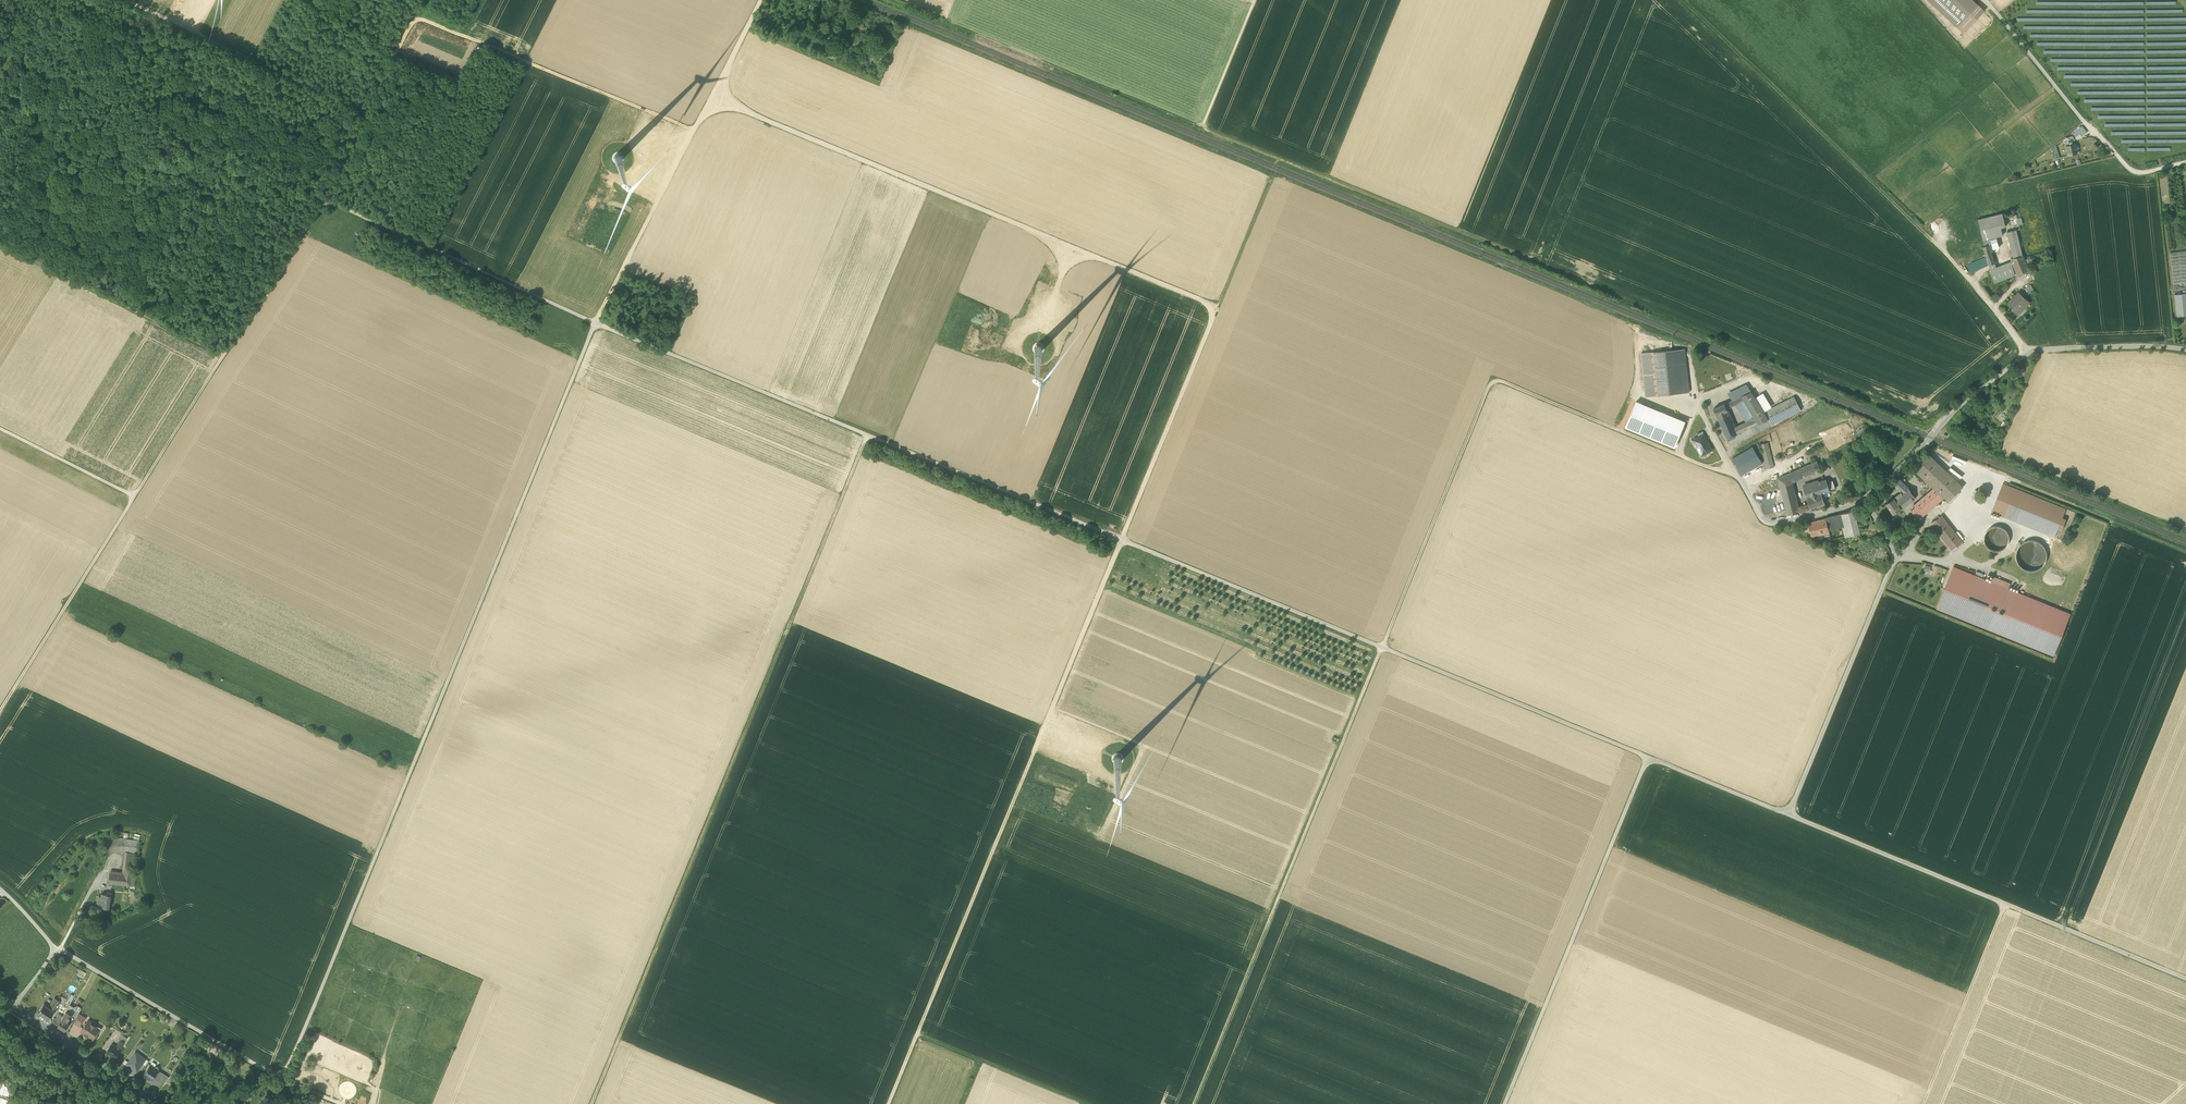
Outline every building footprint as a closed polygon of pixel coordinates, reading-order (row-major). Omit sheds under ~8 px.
[(1957,27),(1978,5),(1973,0),(1928,0),(1957,27)] [(1985,11),(1978,5),(1957,27),(1964,33),(1985,11)] [(853,31),(850,34),(846,30),(844,32),(854,41),(856,39),(858,36),(853,31)] [(852,43),(858,48),(865,40),(860,34),(858,36),(856,39),(854,41),(852,43)] [(841,47),(850,55),(854,51),(845,43),(841,47)] [(2072,134),(2075,137),(2085,130),(2082,126),(2072,134)] [(2066,146),(2069,156),(2078,153),(2075,143),(2073,136),(2067,138),(2069,145),(2066,146)] [(1978,219),(1983,240),(1988,239),(2003,235),(2001,228),(2006,226),(2002,213),(1978,219)] [(2012,260),(2013,264),(2024,260),(2023,256),(2016,230),(2007,232),(2013,258),(2011,259),(2012,260)] [(1990,244),(1989,244),(1985,246),(1982,247),(1986,258),(1989,265),(1994,263),(1991,253),(1992,252),(1992,251),(1992,250),(1990,244)] [(2173,284),(2185,283),(2185,251),(2170,253),(2173,284)] [(1977,270),(1989,265),(1986,258),(1968,265),(1971,272),(1977,270)] [(2017,274),(2020,273),(2022,272),(2028,269),(2024,260),(2013,264),(2014,265),(2017,274)] [(1995,270),(2011,263),(2010,262),(1996,267),(1994,268),(1995,270)] [(2011,263),(1995,270),(1994,268),(1990,269),(1989,270),(1995,283),(2015,275),(2012,265),(2011,263)] [(2025,288),(2029,294),(2034,290),(2031,284),(2025,288)] [(2013,309),(2017,313),(2022,307),(2024,308),(2029,302),(2019,293),(2018,293),(2016,295),(2016,297),(2013,300),(2011,300),(2009,302),(2009,304),(2013,307),(2013,309)] [(2177,316),(2185,315),(2185,293),(2175,294),(2177,316)] [(1676,349),(1654,352),(1659,395),(1681,393),(1676,349)] [(1676,349),(1681,393),(1690,392),(1685,349),(1676,349)] [(1646,397),(1659,395),(1654,352),(1641,353),(1646,397)] [(1741,396),(1751,391),(1748,386),(1729,395),(1732,400),(1733,400),(1735,405),(1746,422),(1750,420),(1750,419),(1754,417),(1741,396)] [(1741,396),(1754,417),(1758,424),(1768,419),(1764,412),(1754,397),(1751,391),(1741,396)] [(1754,397),(1764,412),(1770,409),(1761,393),(1754,397)] [(1794,397),(1770,409),(1764,412),(1768,419),(1772,425),(1801,411),(1794,397)] [(1685,421),(1636,401),(1626,426),(1675,447),(1675,446),(1677,447),(1679,443),(1677,442),(1685,421)] [(1714,408),(1720,422),(1731,417),(1727,410),(1725,404),(1714,408)] [(1720,422),(1726,439),(1744,431),(1747,437),(1772,425),(1768,419),(1758,424),(1754,417),(1750,419),(1750,420),(1746,422),(1735,427),(1731,417),(1720,422)] [(1729,445),(1747,437),(1744,431),(1726,439),(1729,445)] [(1697,447),(1702,456),(1712,450),(1708,444),(1707,443),(1708,443),(1703,434),(1699,437),(1694,439),(1699,447),(1697,447)] [(1761,444),(1767,469),(1774,467),(1768,443),(1761,444)] [(1732,459),(1742,475),(1762,463),(1753,447),(1732,459)] [(1935,490),(1927,496),(1934,504),(1942,497),(1948,502),(1963,487),(1928,453),(1913,468),(1933,488),(1935,490)] [(1778,479),(1781,492),(1794,489),(1792,481),(1819,469),(1817,461),(1778,479)] [(1827,482),(1826,479),(1803,487),(1807,499),(1821,494),(1830,491),(1827,482)] [(1893,484),(1901,492),(1908,488),(1907,487),(1906,486),(1899,479),(1893,484)] [(1827,482),(1830,491),(1836,489),(1833,480),(1827,482)] [(1992,511),(2055,537),(2058,528),(2062,530),(2066,519),(2062,518),(2066,509),(2003,483),(1992,511)] [(1914,498),(1908,488),(1901,492),(1894,498),(1886,503),(1893,514),(1901,509),(1911,501),(1914,498)] [(1935,490),(1933,488),(1914,504),(1915,506),(1927,496),(1935,490)] [(1787,515),(1797,513),(1796,508),(1799,507),(1794,489),(1781,492),(1787,515)] [(1809,505),(1811,509),(1811,508),(1825,504),(1821,494),(1807,499),(1809,505)] [(1915,506),(1916,507),(1921,516),(1934,504),(1927,496),(1915,506)] [(1917,518),(1921,516),(1916,507),(1911,510),(1916,518),(1917,518)] [(1844,532),(1845,537),(1849,536),(1860,533),(1854,510),(1842,514),(1839,514),(1842,527),(1844,532)] [(1825,518),(1826,519),(1829,531),(1842,527),(1839,514),(1825,518)] [(1931,524),(1952,550),(1963,542),(1942,515),(1931,524)] [(1823,530),(1824,534),(1829,533),(1829,531),(1826,519),(1818,521),(1820,531),(1823,530)] [(1808,523),(1811,537),(1824,534),(1823,530),(1820,531),(1818,521),(1808,523)] [(1985,536),(1985,541),(1987,545),(1990,548),(1994,550),(1999,550),(2003,548),(2007,545),(2008,540),(2008,536),(2006,531),(2003,528),(1998,527),(1994,527),(1989,529),(1986,532),(1985,536)] [(2034,540),(2028,540),(2022,543),(2018,547),(2016,553),(2016,559),(2019,564),(2023,568),(2029,570),(2035,570),(2040,568),(2044,563),(2046,558),(2046,552),(2044,546),(2039,542),(2034,540)] [(1937,608),(2054,656),(2070,614),(2008,588),(2010,583),(1994,577),(1992,582),(1954,567),(1937,608)] [(135,853),(138,854),(140,841),(112,837),(110,850),(127,852),(135,853)] [(133,866),(135,853),(127,852),(125,865),(133,866)] [(132,874),(132,872),(124,871),(124,874),(110,872),(108,883),(131,886),(132,874)] [(97,906),(109,908),(111,895),(102,894),(101,899),(98,898),(97,906)] [(38,1012),(49,1019),(61,1001),(55,997),(49,1006),(44,1003),(38,1012)] [(66,1011),(71,1014),(74,1008),(75,1009),(75,1007),(69,1004),(68,1007),(68,1008),(66,1011)] [(79,1013),(79,1011),(75,1009),(74,1008),(71,1014),(76,1018),(79,1013)] [(58,1025),(65,1029),(69,1023),(66,1022),(71,1014),(66,1011),(63,1016),(58,1025)] [(52,1021),(58,1025),(63,1016),(60,1013),(59,1014),(56,1018),(54,1017),(52,1021)] [(74,1022),(80,1025),(86,1017),(79,1013),(76,1018),(74,1022)] [(88,1035),(93,1038),(95,1034),(97,1035),(99,1032),(98,1031),(98,1030),(96,1028),(97,1027),(97,1026),(92,1023),(93,1022),(88,1019),(81,1030),(85,1033),(84,1033),(88,1036),(88,1035)] [(121,1039),(125,1042),(128,1038),(122,1034),(119,1038),(121,1040),(121,1039)] [(106,1051),(115,1057),(121,1049),(120,1049),(125,1042),(121,1039),(121,1040),(116,1046),(112,1043),(106,1051)] [(128,1061),(126,1064),(137,1071),(143,1063),(146,1058),(135,1051),(128,1061)] [(147,1075),(152,1079),(154,1077),(155,1078),(160,1070),(158,1069),(159,1068),(158,1066),(157,1065),(155,1066),(155,1067),(150,1064),(144,1073),(143,1075),(146,1077),(147,1075)] [(160,1070),(155,1078),(159,1080),(164,1073),(160,1070)] [(159,1080),(164,1083),(169,1076),(164,1073),(159,1080)]
